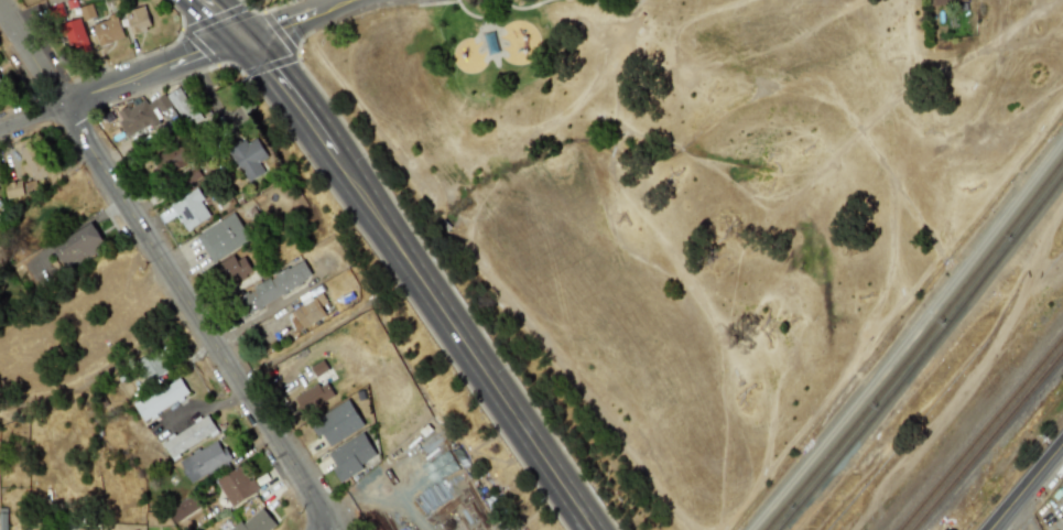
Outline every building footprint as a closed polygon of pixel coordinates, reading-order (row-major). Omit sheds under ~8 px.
[(150,29),(145,7),(126,11),(130,33),(150,29)] [(124,39),(118,16),(92,22),(98,46),(124,39)] [(61,23),(68,55),(89,50),(81,19),(61,23)] [(127,137),(179,112),(187,129),(200,123),(183,86),(146,104),(144,100),(116,113),(127,137)] [(228,152),(248,183),(264,172),(258,163),(267,157),(253,136),(228,152)] [(19,149),(26,162),(23,163),(33,182),(52,172),(35,141),(19,149)] [(160,154),(170,173),(191,161),(181,142),(160,154)] [(8,200),(24,195),(20,180),(3,184),(8,200)] [(170,205),(187,231),(211,215),(194,189),(170,205)] [(249,239),(233,212),(195,236),(211,263),(249,239)] [(67,270),(106,247),(91,223),(52,246),(67,270)] [(244,257),(235,261),(233,256),(215,264),(225,286),(252,274),(244,257)] [(312,279),(303,261),(237,295),(246,313),(312,279)] [(301,328),(326,317),(321,306),(326,304),(322,295),(292,309),(301,328)] [(167,372),(157,351),(136,360),(146,382),(167,372)] [(133,405),(143,422),(189,394),(179,378),(133,405)] [(324,380),(293,399),(303,414),(333,394),(324,380)] [(329,447),(364,426),(348,399),(308,423),(317,437),(322,434),(329,447)] [(217,431),(207,415),(161,441),(170,458),(217,431)] [(326,451),(340,481),(363,471),(360,463),(375,456),(365,434),(326,451)] [(189,483),(231,463),(219,440),(178,460),(189,483)] [(215,481),(231,507),(257,491),(242,465),(215,481)] [(174,524),(200,507),(192,495),(166,511),(174,524)] [(275,524),(261,506),(232,529),(268,529),(275,524)]
